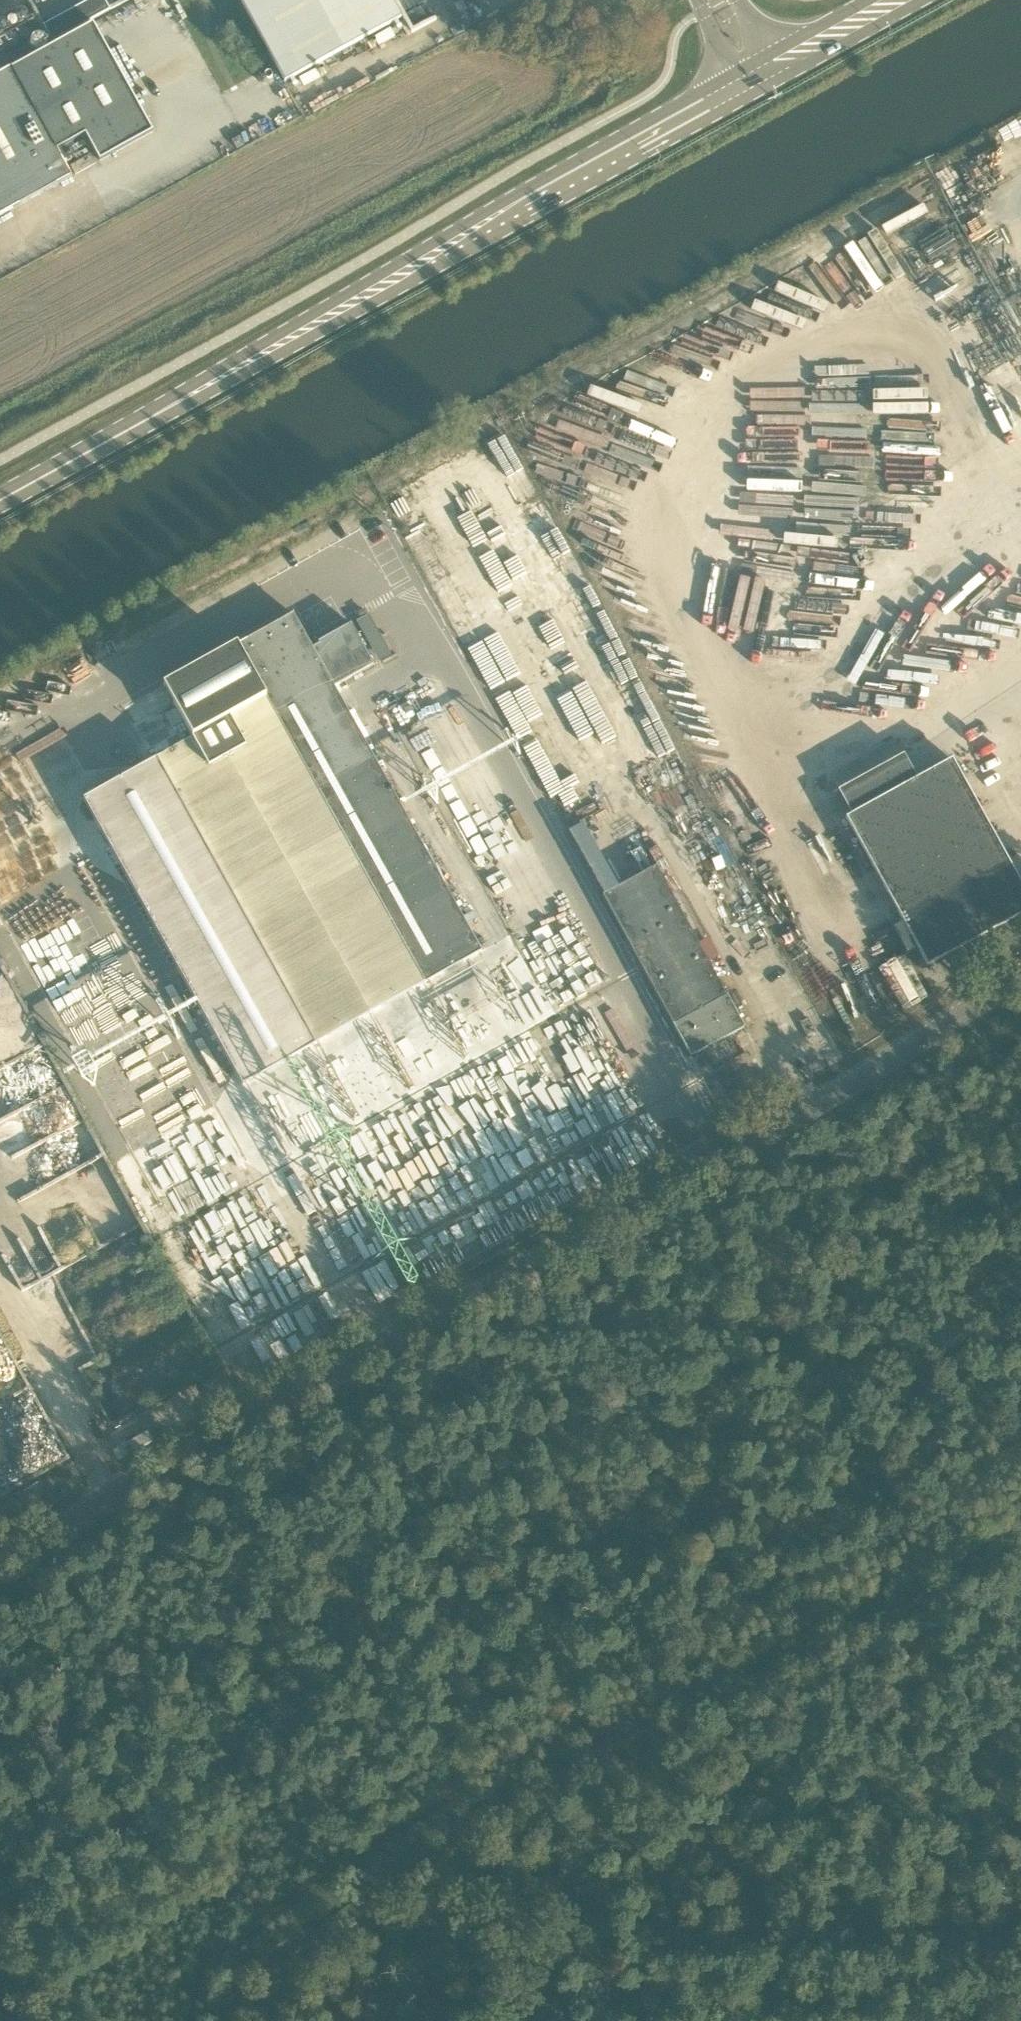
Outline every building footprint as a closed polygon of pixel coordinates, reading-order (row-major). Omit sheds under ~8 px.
[(285,81),(401,17),(391,0),(241,0),(285,81)] [(72,176),(57,150),(85,134),(100,160),(153,131),(93,23),(13,66),(0,72),(0,216),(72,176)] [(91,154),(70,165),(75,174),(95,163),(91,154)] [(242,1082),(429,978),(481,949),(334,685),(373,663),(351,623),(311,645),(293,612),(163,685),(192,737),(156,757),(205,846),(133,887),(242,1082)] [(371,622),(360,629),(377,657),(388,650),(371,622)] [(119,840),(107,816),(105,817),(61,725),(58,725),(0,752),(0,896),(119,840)] [(846,817),(927,965),(1020,913),(1020,884),(952,758),(846,817)] [(577,838),(597,880),(605,876),(585,834),(577,838)] [(744,1027),(656,865),(602,894),(691,1056),(744,1027)] [(544,974),(573,958),(561,938),(532,955),(544,974)] [(882,962),(904,1008),(927,997),(905,951),(882,962)] [(608,1135),(618,1161),(656,1147),(647,1121),(608,1135)] [(452,1227),(406,1244),(415,1268),(461,1251),(452,1227)] [(402,1257),(369,1276),(379,1293),(412,1275),(402,1257)]
